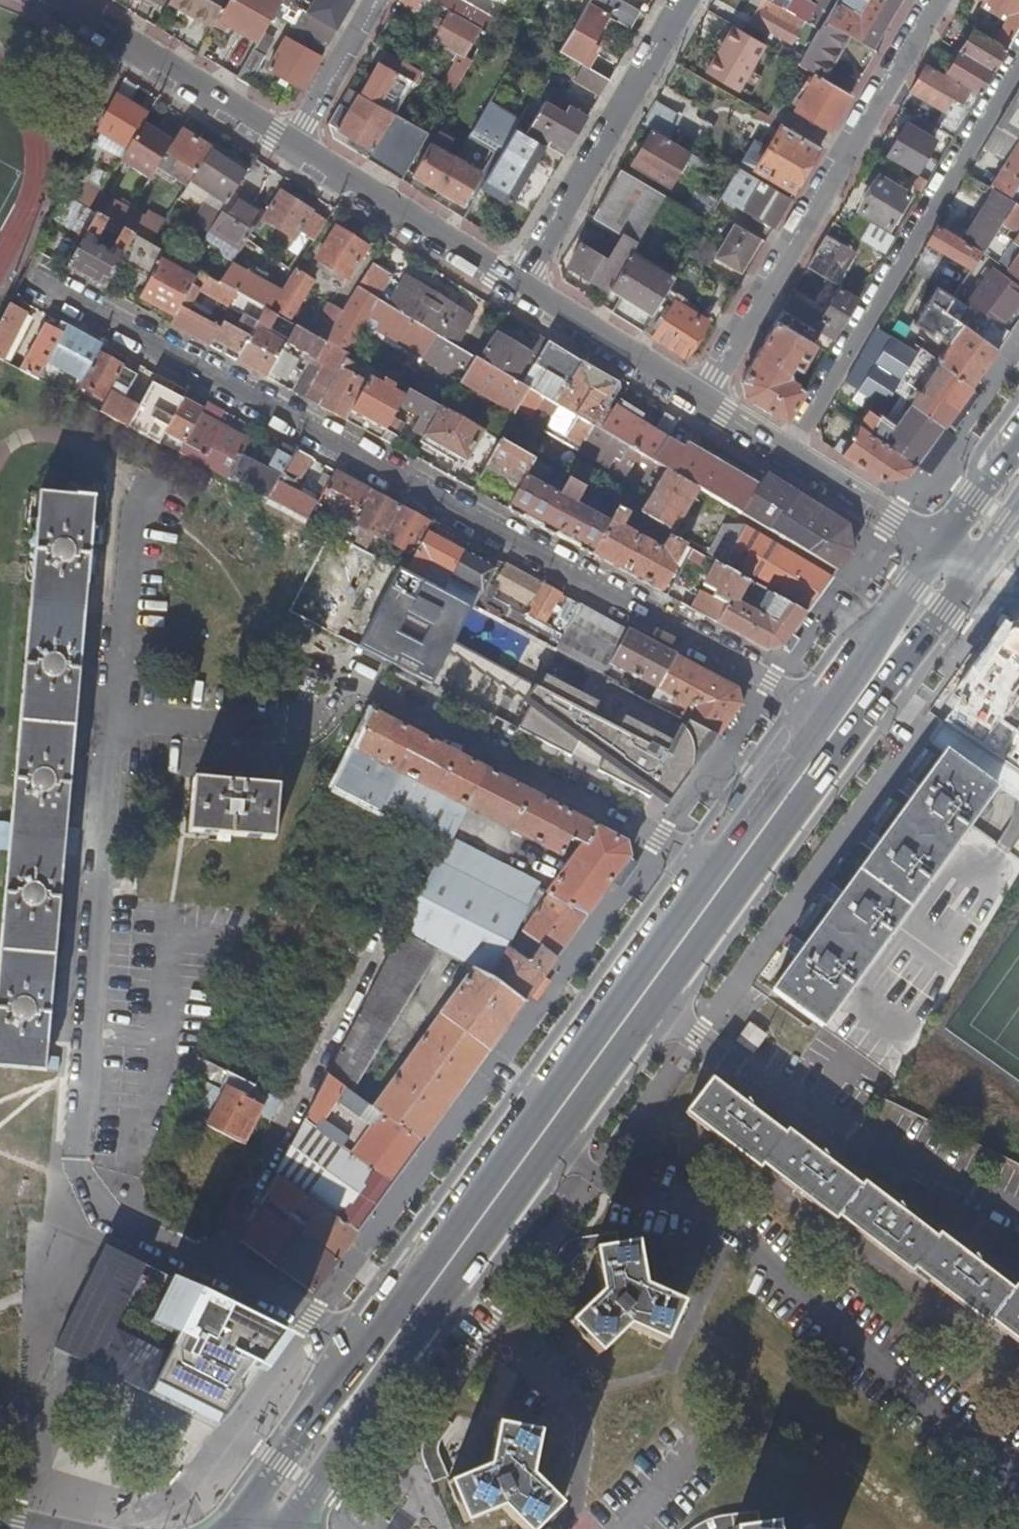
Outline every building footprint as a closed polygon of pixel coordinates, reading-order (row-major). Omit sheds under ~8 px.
[(168,2),(212,27),(217,19),(227,0),(169,0),(168,2)] [(217,19),(256,42),(263,31),(272,14),(280,0),(227,0),(217,19)] [(327,45),(336,29),(327,24),(340,0),(280,0),(272,14),(292,25),(327,45)] [(398,1),(415,11),(421,0),(399,0),(398,1)] [(437,4),(449,11),(478,27),(487,33),(494,19),(461,0),(440,0),(437,4)] [(560,51),(586,66),(594,52),(588,49),(607,15),(627,27),(637,10),(620,0),(589,0),(560,51)] [(789,12),(780,7),(768,0),(762,0),(751,19),(791,43),(794,38),(799,29),(794,26),(783,20),(789,12)] [(813,14),(794,3),(789,12),(799,18),(819,29),(824,21),(836,0),(820,0),(813,14)] [(824,21),(847,35),(872,49),(900,0),(836,0),(824,21)] [(1008,15),(1001,28),(980,16),(973,27),(994,39),(993,41),(1007,49),(1018,28),(1018,0),(983,0),(1008,15)] [(432,40),(455,53),(461,56),(478,27),(449,11),(432,40)] [(799,18),(794,26),(799,29),(794,38),(809,46),(819,29),(799,18)] [(847,35),(824,21),(819,29),(809,46),(803,56),(798,64),(821,78),(847,35)] [(268,69),(302,89),(327,45),(292,25),(268,69)] [(764,44),(732,25),(706,71),(737,90),(764,44)] [(994,39),(973,27),(958,51),(993,71),(1007,49),(993,41),(994,39)] [(256,42),(251,51),(265,59),(276,39),(263,31),(256,42)] [(782,55),(798,64),(803,56),(787,47),(782,55)] [(384,50),(360,93),(396,114),(414,83),(415,84),(422,72),(384,50)] [(251,51),(236,78),(249,86),(265,59),(251,51)] [(993,71),(958,51),(945,73),(980,94),(993,71)] [(440,82),(453,89),(470,61),(461,56),(455,53),(451,60),(452,61),(440,82)] [(969,89),(926,63),(909,92),(942,112),(951,97),(961,103),(961,102),(969,89)] [(830,130),(851,95),(821,78),(798,64),(793,73),(810,83),(795,109),(830,130)] [(580,84),(600,95),(609,80),(590,68),(580,84)] [(114,99),(125,105),(135,85),(124,79),(114,99)] [(360,93),(349,87),(329,124),(371,149),(365,158),(400,180),(428,133),(396,114),(360,93)] [(1018,87),(1007,108),(996,126),(1018,140),(1018,87)] [(979,95),(969,89),(961,102),(972,108),(979,95)] [(564,113),(568,106),(570,101),(552,90),(545,101),(564,113)] [(114,99),(98,130),(124,145),(141,115),(125,105),(114,99)] [(545,145),(564,156),(587,117),(568,106),(564,113),(545,101),(527,134),(545,145)] [(775,104),(768,116),(781,123),(792,130),(799,117),(775,104)] [(515,127),(518,123),(487,105),(456,158),(438,189),(452,197),(463,203),(466,198),(472,202),(479,189),(482,185),(515,127)] [(906,121),(887,157),(907,168),(914,173),(935,138),(906,121)] [(792,130),(781,123),(755,169),(794,192),(820,146),(792,130)] [(142,124),(120,162),(149,180),(165,155),(175,140),(161,131),(159,135),(152,131),(142,124)] [(996,126),(985,146),(1008,161),(991,187),(997,190),(1013,199),(1016,202),(1018,198),(1018,140),(996,126)] [(155,127),(152,131),(159,135),(161,131),(155,127)] [(482,185),(479,189),(503,203),(512,200),(545,145),(527,134),(515,127),(482,185)] [(689,150),(652,128),(632,163),(669,185),(677,170),(683,162),(689,150)] [(204,146),(180,131),(175,140),(165,155),(183,165),(178,174),(190,181),(211,147),(213,144),(207,141),(204,146)] [(93,140),(71,184),(79,188),(102,145),(93,140)] [(427,182),(438,189),(456,158),(431,143),(413,174),(419,178),(416,182),(423,188),(427,182)] [(234,193),(248,171),(211,147),(190,181),(226,205),(234,193)] [(683,162),(677,170),(682,173),(687,164),(683,162)] [(761,181),(738,168),(733,176),(730,181),(721,196),(745,210),(761,181)] [(665,194),(622,169),(593,216),(622,234),(618,241),(613,239),(611,243),(615,245),(606,260),(593,251),(581,244),(569,266),(608,289),(610,287),(631,251),(651,218),(665,194)] [(909,182),(921,193),(928,181),(914,173),(909,182)] [(878,175),(859,209),(889,227),(909,193),(878,175)] [(790,198),(761,181),(745,210),(773,226),(790,198)] [(71,184),(64,197),(91,212),(99,199),(79,188),(71,184)] [(1013,199),(997,190),(965,241),(981,250),(1000,220),(1013,199)] [(313,242),(326,221),(279,191),(265,212),(260,220),(273,227),(270,232),(281,239),(284,235),(290,239),(294,241),(299,232),(313,242)] [(260,220),(265,212),(234,193),(226,205),(221,212),(208,233),(239,252),(260,220)] [(91,212),(96,214),(99,216),(110,200),(101,194),(99,199),(91,212)] [(687,207),(665,194),(651,218),(687,240),(691,233),(697,237),(708,219),(687,207)] [(694,194),(687,207),(708,219),(712,211),(715,206),(694,194)] [(64,197),(53,219),(85,235),(96,214),(91,212),(64,197)] [(1013,199),(1000,220),(1008,227),(1009,228),(1014,228),(1018,221),(1018,204),(1016,202),(1013,199)] [(110,200),(99,216),(106,220),(119,228),(129,212),(110,200)] [(192,223),(208,233),(221,212),(206,202),(192,223)] [(708,219),(697,237),(687,254),(709,266),(714,257),(734,223),(712,211),(708,219)] [(85,235),(67,269),(104,290),(120,261),(134,236),(119,228),(117,233),(121,235),(112,251),(105,253),(97,248),(95,241),(106,220),(99,216),(96,214),(85,235)] [(1000,220),(981,250),(989,256),(993,250),(1004,233),(1008,227),(1000,220)] [(760,238),(734,223),(714,257),(740,272),(760,238)] [(861,240),(885,254),(895,238),(870,224),(861,240)] [(965,241),(937,225),(927,243),(966,265),(971,268),(981,250),(965,241)] [(335,228),(315,260),(343,278),(340,283),(345,285),(367,249),(335,228)] [(1018,230),(1012,239),(1004,233),(993,250),(1010,262),(1006,269),(1018,279),(1018,231),(1018,230)] [(288,243),(290,239),(284,235),(281,239),(288,243)] [(134,236),(120,261),(150,278),(164,253),(150,245),(134,236)] [(824,236),(807,266),(838,284),(855,254),(824,236)] [(581,244),(593,251),(596,247),(584,239),(581,244)] [(993,250),(989,256),(1006,269),(1010,262),(993,250)] [(622,295),(611,311),(642,331),(668,287),(673,277),(631,251),(610,287),(622,295)] [(150,278),(140,297),(175,316),(199,273),(187,266),(164,253),(150,278)] [(371,264),(357,288),(377,300),(392,276),(371,264)] [(264,309),(268,312),(281,293),(231,265),(219,284),(238,295),(264,309)] [(971,268),(966,265),(955,281),(960,284),(971,268)] [(1009,332),(999,324),(1018,295),(1018,287),(993,267),(955,319),(996,350),(1009,332)] [(298,271),(273,310),(288,319),(313,281),(298,271)] [(932,282),(937,285),(954,295),(959,285),(937,272),(932,282)] [(230,309),(238,295),(219,284),(199,273),(175,316),(170,325),(209,347),(213,340),(223,323),(230,309)] [(405,277),(388,307),(391,308),(402,315),(437,335),(455,346),(474,318),(405,277)] [(822,314),(790,295),(788,298),(782,309),(834,340),(860,297),(839,285),(822,314)] [(944,310),(949,301),(954,295),(937,285),(914,321),(930,332),(944,310)] [(668,287),(642,331),(684,356),(685,356),(707,320),(681,303),(684,297),(668,287)] [(342,312),(324,343),(345,354),(366,318),(378,325),(374,332),(448,375),(449,372),(461,379),(460,382),(514,414),(516,410),(546,427),(544,431),(595,462),(601,452),(614,460),(609,469),(622,477),(628,468),(648,479),(652,473),(658,477),(659,475),(663,478),(650,500),(645,498),(642,502),(646,505),(640,515),(673,533),(698,490),(652,462),(600,431),(555,405),(503,374),(478,360),(455,346),(437,335),(402,315),(391,308),(388,307),(377,300),(357,288),(342,312)] [(256,324),(264,309),(238,295),(230,309),(256,324)] [(0,322),(0,360),(2,362),(27,315),(16,309),(21,301),(13,297),(0,322)] [(944,310),(949,315),(955,305),(949,301),(944,310)] [(321,341),(324,343),(342,312),(329,304),(322,315),(309,335),(321,341)] [(265,335),(275,315),(268,312),(264,309),(256,324),(249,337),(239,354),(236,361),(266,378),(284,345),(265,335)] [(309,335),(322,315),(312,309),(299,329),(309,335)] [(834,340),(782,309),(741,379),(746,394),(787,420),(806,388),(789,379),(787,371),(790,365),(799,370),(814,344),(827,352),(834,340)] [(970,386),(996,350),(955,319),(949,315),(944,310),(930,332),(931,333),(934,328),(945,336),(942,340),(948,345),(936,360),(970,386)] [(17,363),(14,368),(37,380),(43,368),(46,362),(66,326),(60,322),(55,331),(45,326),(24,366),(17,363)] [(239,354),(249,337),(223,323),(213,340),(239,354)] [(43,368),(37,380),(50,386),(59,369),(71,375),(77,379),(82,381),(101,345),(66,326),(46,362),(43,368)] [(312,358),(321,341),(309,335),(299,329),(295,326),(285,344),(304,354),(312,358)] [(530,349),(497,329),(495,334),(527,353),(530,349)] [(547,341),(538,335),(530,349),(527,353),(495,334),(483,352),(507,367),(518,373),(529,355),(536,359),(547,341)] [(894,390),(918,352),(891,336),(852,399),(868,410),(851,433),(854,435),(840,454),(882,480),(906,475),(913,464),(868,432),(894,390)] [(345,354),(324,343),(321,341),(312,358),(309,362),(323,370),(336,377),(344,361),(347,356),(345,354)] [(555,405),(600,431),(611,412),(602,407),(616,384),(547,341),(536,359),(533,365),(567,386),(555,405)] [(114,352),(101,345),(82,381),(79,387),(105,401),(109,393),(123,368),(110,360),(114,352)] [(968,389),(970,386),(936,360),(920,348),(918,352),(894,390),(942,425),(945,420),(968,389)] [(483,352),(478,360),(503,374),(507,367),(483,352)] [(309,362),(312,358),(304,354),(301,359),(309,363),(309,362)] [(355,360),(347,356),(344,361),(352,365),(355,360)] [(352,365),(344,361),(336,377),(319,407),(345,421),(350,412),(365,385),(347,374),(352,365)] [(323,370),(309,362),(309,363),(292,392),(306,400),(323,370)] [(59,369),(50,386),(58,390),(63,381),(67,383),(71,375),(59,369)] [(319,407),(336,377),(323,370),(306,400),(319,407)] [(63,381),(58,390),(73,398),(79,387),(82,381),(77,379),(72,384),(67,383),(63,381)] [(368,380),(365,385),(350,412),(385,432),(393,419),(400,406),(403,400),(390,392),(393,387),(383,381),(380,386),(368,380)] [(138,408),(128,427),(141,434),(155,411),(171,419),(181,400),(151,384),(138,408)] [(977,395),(968,389),(945,420),(954,427),(977,395)] [(439,407),(408,390),(403,400),(400,406),(431,423),(439,407)] [(942,425),(894,390),(868,432),(913,464),(942,425)] [(105,401),(99,412),(128,427),(138,408),(109,393),(105,401)] [(181,400),(171,419),(161,438),(158,443),(179,454),(199,415),(201,411),(181,400)] [(206,402),(201,411),(199,415),(214,424),(222,410),(206,402)] [(465,462),(483,432),(439,407),(431,423),(423,437),(465,462)] [(600,431),(652,462),(666,440),(677,422),(663,413),(651,432),(613,411),(611,412),(600,431)] [(199,415),(179,454),(203,466),(214,445),(239,459),(248,442),(214,424),(199,415)] [(381,440),(393,447),(404,426),(393,419),(385,432),(381,440)] [(652,462),(698,490),(741,514),(758,487),(687,445),(684,450),(666,440),(652,462)] [(487,465),(522,484),(535,461),(500,442),(487,465)] [(214,445),(203,466),(210,470),(228,479),(237,462),(239,459),(214,445)] [(289,461),(267,500),(307,521),(316,505),(288,490),(292,482),(296,484),(310,458),(295,450),(289,461)] [(237,462),(228,479),(267,500),(289,461),(279,455),(266,477),(237,462)] [(508,509),(592,555),(609,525),(575,507),(585,490),(569,481),(552,510),(534,499),(550,470),(535,461),(522,484),(508,509)] [(317,502),(316,503),(352,522),(369,490),(334,471),(321,494),(317,502)] [(758,487),(741,514),(836,570),(850,552),(847,527),(765,477),(758,487)] [(57,1076),(59,1062),(46,1061),(62,860),(75,861),(77,834),(65,833),(86,587),(90,587),(94,581),(96,545),(101,545),(103,526),(92,525),(94,497),(87,497),(88,484),(66,483),(65,495),(28,493),(25,529),(29,533),(26,575),(27,582),(31,583),(10,828),(0,828),(0,855),(8,855),(0,949),(0,1072),(57,1076)] [(308,498),(317,502),(321,494),(313,489),(308,498)] [(373,535),(382,539),(400,507),(369,490),(352,522),(351,523),(360,528),(355,536),(353,541),(366,548),(373,535)] [(400,507),(382,539),(413,556),(425,534),(430,524),(400,507)] [(661,592),(686,547),(671,538),(664,551),(622,528),(629,514),(618,508),(609,525),(592,555),(661,592)] [(351,523),(346,532),(355,536),(360,528),(351,523)] [(805,613),(832,577),(746,528),(723,525),(705,557),(715,563),(749,582),(763,590),(805,613)] [(455,569),(463,554),(425,534),(413,556),(404,573),(420,581),(430,563),(452,575),(455,569)] [(446,586),(442,593),(471,608),(473,605),(492,569),(463,554),(455,569),(452,575),(446,586)] [(540,583),(503,563),(491,586),(528,606),(540,583)] [(790,635),(805,613),(763,590),(751,612),(736,604),(749,582),(715,563),(701,586),(714,593),(711,598),(699,591),(689,608),(766,650),(780,647),(790,635)] [(437,590),(442,593),(446,586),(440,584),(437,590)] [(560,594),(541,584),(526,613),(545,623),(560,594)] [(547,647),(565,656),(592,671),(603,677),(611,662),(628,631),(568,598),(550,631),(554,634),(547,647)] [(489,617),(542,645),(548,635),(521,621),(523,619),(495,604),(489,617)] [(628,631),(611,662),(658,689),(675,657),(628,631)] [(798,641),(790,635),(780,647),(789,653),(798,641)] [(532,704),(518,731),(571,758),(580,740),(605,758),(614,765),(606,776),(650,799),(653,792),(668,803),(688,776),(691,770),(692,765),(695,766),(712,742),(707,739),(711,734),(695,725),(688,722),(685,729),(681,724),(672,741),(625,716),(615,735),(588,721),(598,702),(581,693),(592,671),(565,656),(552,679),(544,675),(537,689),(542,691),(537,708),(532,704)] [(682,718),(688,722),(695,725),(711,734),(716,736),(739,705),(736,690),(675,657),(658,689),(671,695),(670,698),(672,700),(671,702),(687,710),(682,718)] [(651,702),(682,718),(687,710),(671,702),(672,700),(670,698),(671,695),(658,689),(651,702)] [(1004,723),(1018,735),(1018,703),(1004,723)] [(626,843),(373,711),(333,788),(440,841),(445,844),(468,808),(562,856),(570,839),(583,845),(546,896),(547,896),(587,916),(630,856),(626,843)] [(932,753),(906,791),(900,800),(871,844),(863,855),(835,898),(827,908),(799,951),(791,962),(768,997),(818,1030),(982,786),(932,753)] [(605,758),(597,772),(606,776),(614,765),(605,758)] [(193,777),(188,832),(273,839),(279,785),(193,777)] [(898,785),(892,794),(900,800),(906,791),(898,785)] [(863,855),(871,844),(864,839),(857,850),(863,855)] [(445,844),(401,932),(434,949),(473,969),(490,977),(507,947),(537,891),(536,890),(539,885),(503,867),(491,891),(472,882),(485,857),(466,848),(464,853),(445,844)] [(503,867),(485,857),(472,882),(491,891),(503,867)] [(821,903),(827,908),(835,898),(828,893),(821,903)] [(556,958),(587,916),(547,896),(521,933),(535,943),(556,958)] [(401,932),(327,1076),(345,1088),(347,1090),(434,949),(401,932)] [(525,1002),(556,958),(535,943),(532,947),(537,950),(529,962),(507,947),(490,977),(490,978),(525,1002)] [(785,957),(791,962),(799,951),(792,947),(785,957)] [(489,1050),(525,1002),(490,978),(490,977),(473,969),(440,1015),(489,1050)] [(422,1143),(489,1050),(440,1015),(373,1109),(381,1114),(422,1143)] [(752,1061),(764,1042),(745,1029),(733,1048),(752,1061)] [(196,1057),(188,1073),(220,1089),(228,1073),(196,1057)] [(228,1073),(220,1089),(225,1091),(228,1087),(263,1105),(262,1107),(274,1114),(281,1101),(255,1087),(228,1073)] [(345,1088),(327,1076),(304,1120),(316,1128),(345,1088)] [(1015,1289),(1010,1293),(937,1237),(934,1240),(863,1186),(859,1190),(786,1134),(782,1138),(710,1081),(685,1115),(759,1171),(763,1169),(835,1223),(838,1220),(911,1275),(914,1272),(985,1326),(989,1322),(1018,1345),(1018,1293),(1015,1289)] [(225,1091),(207,1127),(242,1144),(262,1107),(263,1105),(228,1087),(225,1091)] [(347,1090),(345,1088),(316,1128),(352,1154),(381,1114),(373,1109),(347,1090)] [(797,1113),(802,1105),(780,1093),(775,1100),(797,1113)] [(381,1114),(352,1154),(393,1183),(422,1143),(381,1114)] [(316,1128),(304,1120),(276,1175),(357,1232),(372,1212),(366,1208),(375,1195),(381,1200),(393,1183),(352,1154),(316,1128)] [(924,1188),(927,1181),(905,1170),(902,1178),(924,1188)] [(357,1232),(276,1175),(268,1191),(267,1193),(299,1219),(293,1229),(302,1236),(337,1261),(357,1232)] [(366,1208),(372,1212),(381,1200),(375,1195),(366,1208)] [(293,1229),(261,1205),(251,1224),(242,1242),(280,1269),(314,1293),(337,1261),(302,1236),(293,1229)] [(594,1254),(620,1248),(618,1232),(592,1237),(594,1254)] [(103,1301),(125,1254),(109,1246),(106,1245),(54,1349),(80,1361),(134,1388),(161,1401),(215,1428),(221,1421),(119,1365),(142,1318),(103,1301)] [(620,1248),(594,1254),(600,1296),(569,1325),(599,1354),(628,1327),(665,1344),(683,1305),(645,1289),(641,1280),(636,1246),(620,1248)] [(284,1334),(125,1254),(103,1301),(142,1318),(119,1365),(221,1421),(284,1334)] [(496,1432),(498,1426),(500,1415),(490,1413),(487,1430),(496,1432)] [(450,1487),(464,1523),(502,1509),(522,1528),(535,1528),(559,1507),(532,1478),(530,1469),(538,1435),(498,1426),(496,1432),(489,1466),(478,1473),(452,1483),(450,1487)] [(759,1527),(757,1512),(716,1518),(696,1527),(693,1528),(747,1528),(759,1527)]
